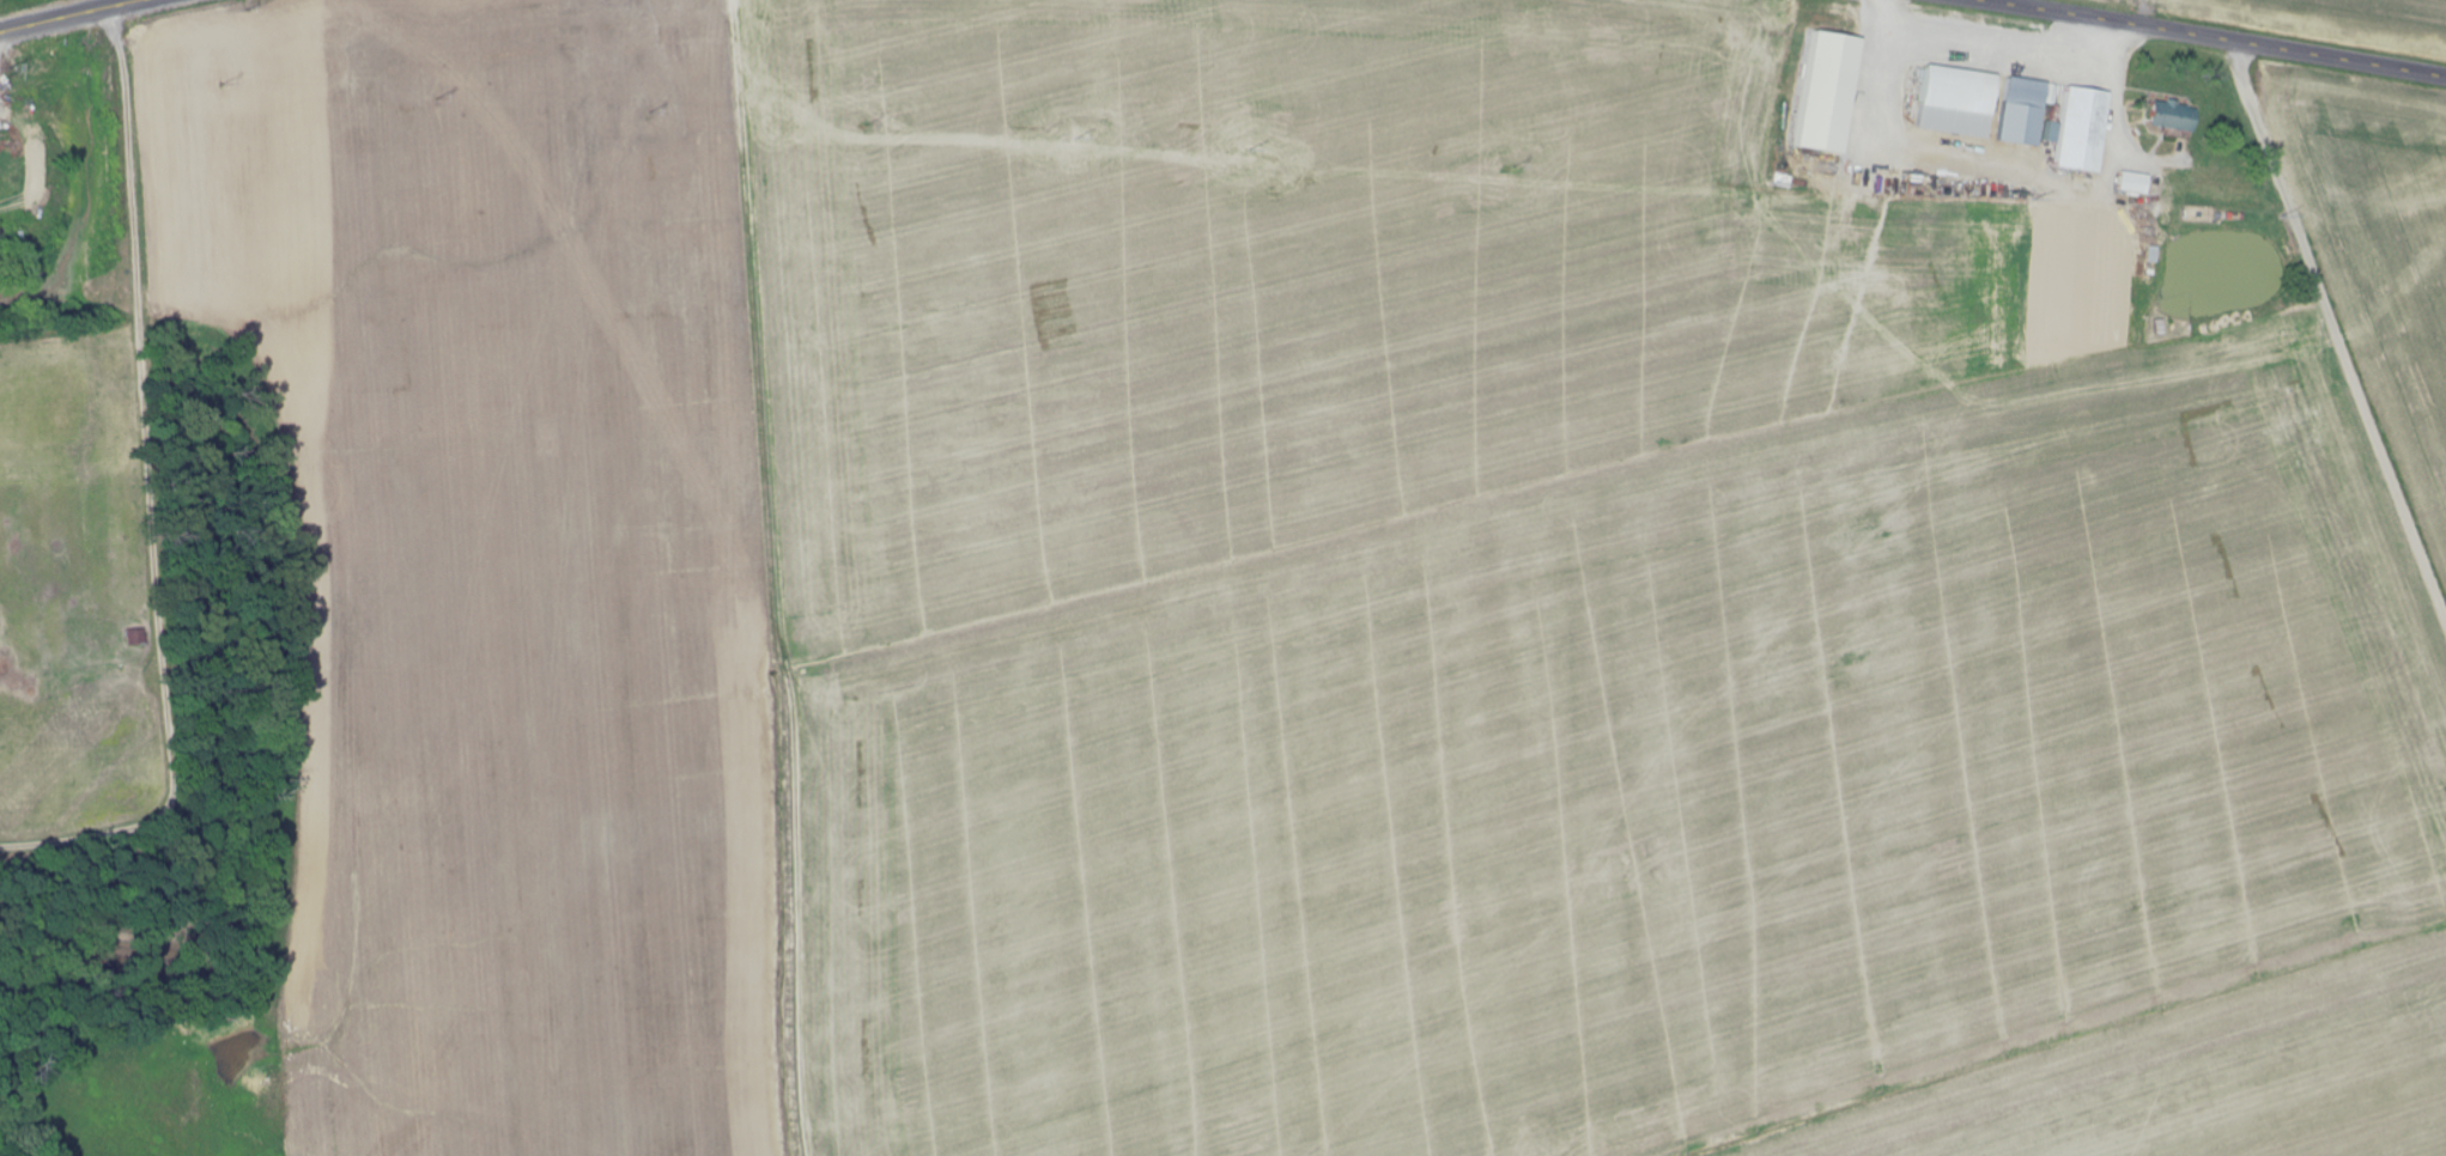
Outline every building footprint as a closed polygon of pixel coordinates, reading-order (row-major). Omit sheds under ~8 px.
[(1838,155),(1855,39),(1807,31),(1789,148),(1838,155)] [(1912,131),(1983,139),(1986,111),(1995,113),(1999,75),(1920,66),(1912,131)] [(1995,142),(2035,147),(2041,104),(2056,106),(2059,85),(2003,78),(1995,142)] [(2099,175),(2109,93),(2062,87),(2052,169),(2099,175)] [(2148,101),(2145,126),(2191,133),(2194,107),(2148,101)] [(2116,191),(2144,195),(2147,176),(2119,171),(2116,191)]
